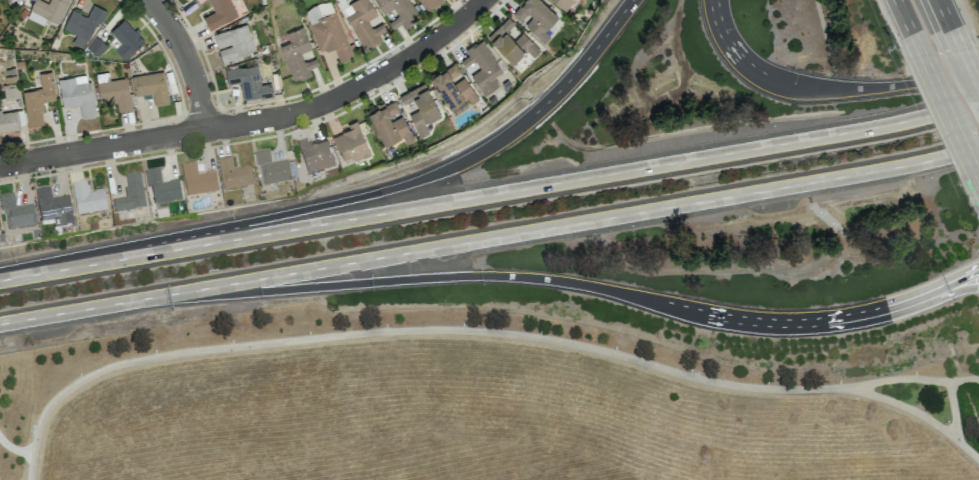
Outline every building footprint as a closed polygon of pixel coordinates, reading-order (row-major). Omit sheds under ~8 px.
[(41,0),(33,0),(29,9),(58,23),(69,0),(50,0),(49,4),(41,0)] [(208,29),(236,17),(229,0),(208,0),(213,12),(203,17),(208,29)] [(330,0),(303,11),(320,53),(334,48),(339,61),(352,56),(330,0)] [(368,0),(354,0),(340,8),(364,50),(381,40),(378,34),(386,30),(382,23),(372,28),(368,20),(377,15),(368,0)] [(393,8),(398,17),(390,21),(393,28),(401,23),(403,28),(419,18),(409,0),(374,0),(382,14),(393,8)] [(442,0),(418,0),(427,11),(442,0)] [(541,0),(523,0),(511,13),(521,23),(522,22),(543,42),(551,34),(545,28),(557,15),(541,0)] [(572,0),(552,0),(565,9),(572,0)] [(63,29),(75,34),(72,43),(87,49),(103,9),(92,5),(87,16),(71,10),(63,29)] [(522,31),(514,39),(506,31),(514,23),(507,16),(487,36),(512,63),(526,49),(532,56),(539,49),(522,31)] [(124,60),(144,41),(124,18),(109,32),(120,43),(114,49),(124,60)] [(254,50),(246,24),(213,33),(217,49),(218,49),(222,64),(241,59),(240,54),(254,50)] [(285,32),(289,42),(279,45),(292,81),(311,75),(309,68),(318,65),(315,57),(303,62),(300,53),(311,49),(303,26),(285,32)] [(482,94),(498,84),(493,76),(502,71),(482,39),(464,50),(468,55),(460,60),(482,94)] [(478,97),(462,73),(461,74),(453,60),(429,77),(453,113),(463,106),(461,102),(467,98),(470,103),(478,97)] [(242,100),(272,96),(271,83),(260,84),(258,65),(224,69),(226,84),(240,83),(242,100)] [(169,103),(163,70),(132,76),(135,96),(152,93),(154,106),(169,103)] [(22,91),(26,127),(44,125),(41,102),(55,100),(51,71),(38,73),(40,89),(22,91)] [(80,117),(94,116),(89,75),(58,79),(61,107),(79,105),(80,117)] [(96,82),(99,102),(116,100),(117,111),(131,109),(126,78),(96,82)] [(440,114),(424,82),(398,95),(402,104),(413,98),(418,108),(408,113),(419,136),(429,131),(424,122),(440,114)] [(7,99),(19,95),(15,83),(3,86),(7,99)] [(402,114),(392,119),(389,114),(399,110),(394,98),(367,110),(383,144),(402,136),(405,142),(413,138),(402,114)] [(23,128),(20,110),(0,113),(0,132),(23,128)] [(370,153),(355,120),(346,124),(348,129),(332,136),(344,164),(370,153)] [(335,167),(325,138),(306,144),(304,139),(296,142),(308,176),(335,167)] [(291,182),(288,160),(270,162),(268,149),(256,151),(261,186),(291,182)] [(217,158),(222,190),(253,186),(250,166),(233,169),(231,156),(217,158)] [(217,191),(214,172),(197,175),(195,162),(180,165),(186,196),(217,191)] [(181,201),(178,180),(161,182),(159,169),(144,171),(146,186),(151,185),(153,204),(181,201)] [(127,197),(112,199),(114,212),(144,208),(140,172),(124,174),(127,197)] [(76,215),(107,210),(103,189),(89,192),(86,181),(71,184),(76,215)] [(51,198),(49,187),(34,190),(41,221),(52,219),(54,228),(74,224),(67,195),(51,198)] [(15,207),(13,193),(0,195),(5,230),(35,226),(32,205),(15,207)]
